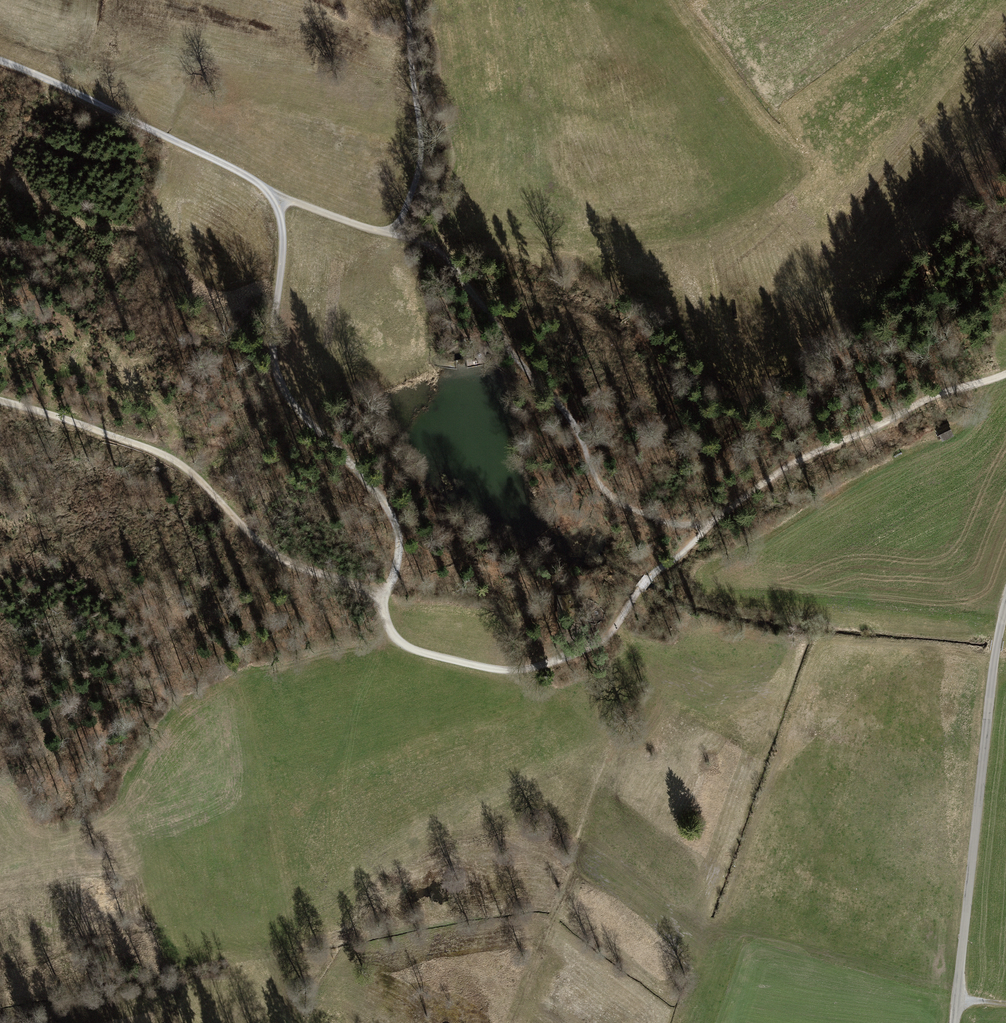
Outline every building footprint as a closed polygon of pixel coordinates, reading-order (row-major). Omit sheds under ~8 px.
[(953,435),(947,422),(935,428),(936,430),(934,431),(938,440),(941,439),(942,440),(953,435)]
